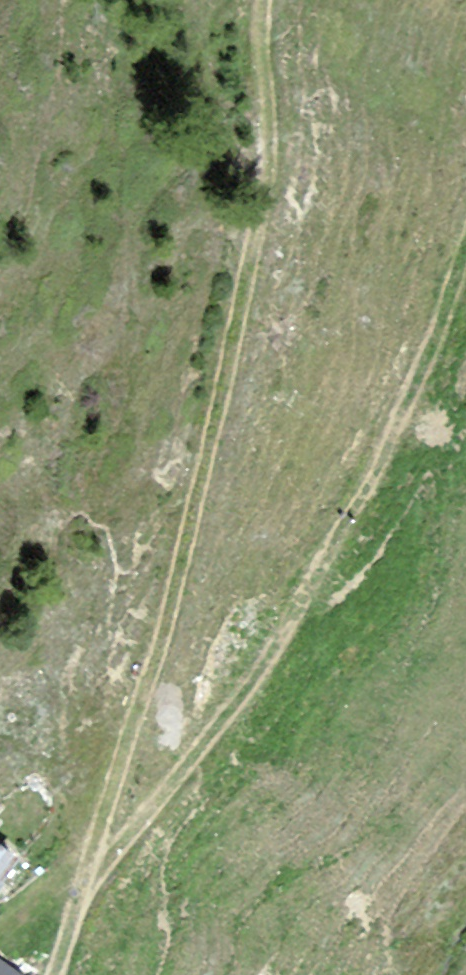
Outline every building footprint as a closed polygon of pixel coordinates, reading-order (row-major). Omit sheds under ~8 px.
[(38,858),(0,829),(0,908),(38,858)] [(0,951),(0,974),(39,974),(40,974),(0,951)]
